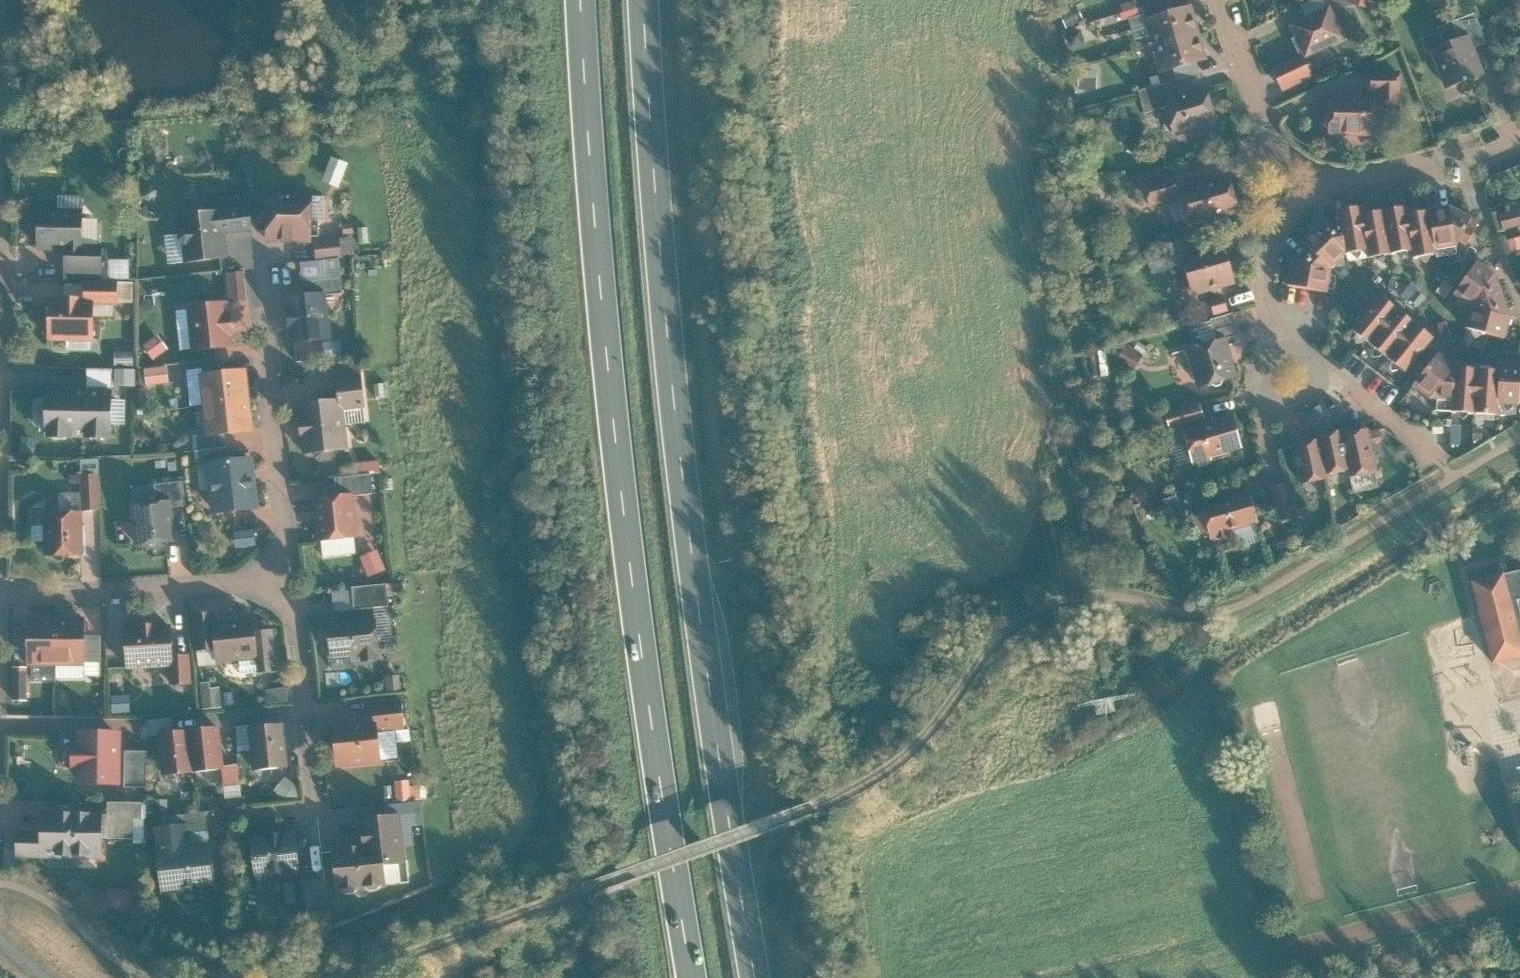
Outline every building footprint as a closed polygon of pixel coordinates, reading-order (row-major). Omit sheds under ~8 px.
[(1161,3),(1160,0),(1131,0),(1134,11),(1142,9),(1161,3)] [(1187,7),(1184,0),(1172,0),(1161,3),(1142,9),(1144,19),(1187,7)] [(1142,50),(1197,34),(1189,6),(1187,7),(1144,19),(1141,20),(1146,38),(1138,40),(1142,50)] [(1304,59),(1344,40),(1328,8),(1288,27),(1304,59)] [(1451,25),(1459,42),(1469,38),(1473,51),(1485,45),(1474,15),(1451,25)] [(1197,34),(1142,50),(1145,60),(1151,58),(1156,76),(1205,64),(1197,34)] [(1473,51),(1469,38),(1459,42),(1429,54),(1444,92),(1484,76),(1473,51)] [(1512,57),(1519,75),(1519,53),(1512,57)] [(1082,95),(1102,94),(1100,69),(1081,70),(1082,95)] [(1398,75),(1366,74),(1366,91),(1379,92),(1380,110),(1399,109),(1398,75)] [(1161,110),(1168,99),(1163,85),(1137,93),(1143,115),(1161,110)] [(1214,128),(1202,89),(1168,99),(1161,110),(1172,140),(1214,128)] [(1376,137),(1375,97),(1329,99),(1330,138),(1376,137)] [(353,171),(332,162),(324,183),(346,191),(353,171)] [(1175,203),(1179,191),(1175,174),(1140,183),(1147,212),(1175,203)] [(1179,191),(1175,203),(1184,232),(1238,217),(1227,178),(1179,191)] [(311,197),(265,196),(264,245),(311,245),(311,197)] [(218,214),(179,217),(183,267),(223,263),(221,238),(251,234),(247,198),(217,201),(218,214)] [(1519,225),(1519,207),(1500,213),(1505,229),(1519,225)] [(1288,269),(1285,285),(1325,292),(1328,276),(1344,260),(1364,256),(1365,264),(1410,258),(1411,263),(1434,260),(1434,256),(1458,251),(1463,254),(1475,231),(1468,228),(1472,220),(1449,210),(1406,218),(1405,210),(1362,217),(1360,209),(1336,214),(1338,226),(1316,230),(1298,247),(1304,253),(1288,269)] [(79,214),(36,213),(35,253),(63,253),(63,280),(99,282),(100,249),(79,248),(79,214)] [(353,225),(342,226),(343,238),(354,237),(353,225)] [(338,241),(313,244),(315,262),(341,259),(338,241)] [(1240,282),(1228,241),(1187,253),(1200,295),(1240,282)] [(157,278),(157,259),(139,259),(139,278),(157,278)] [(1476,264),(1452,297),(1470,311),(1464,331),(1505,343),(1510,321),(1494,276),(1476,264)] [(240,275),(228,276),(230,305),(243,304),(240,275)] [(302,285),(303,299),(323,297),(341,296),(339,280),(302,285)] [(79,303),(47,303),(46,345),(91,346),(91,308),(114,308),(115,286),(80,285),(79,303)] [(1214,314),(1229,309),(1224,294),(1209,299),(1214,314)] [(328,343),(323,297),(303,299),(288,301),(293,347),(328,343)] [(1366,350),(1395,314),(1377,300),(1348,336),(1366,350)] [(224,305),(189,309),(194,356),(229,352),(224,305)] [(1209,320),(1215,341),(1226,338),(1226,339),(1238,336),(1232,313),(1209,320)] [(1414,327),(1395,314),(1366,350),(1385,365),(1414,327)] [(1452,344),(1445,323),(1437,325),(1444,347),(1452,344)] [(1403,379),(1432,341),(1414,327),(1385,365),(1403,379)] [(1226,339),(1226,338),(1215,341),(1184,349),(1196,390),(1211,386),(1215,385),(1220,383),(1224,382),(1237,378),(1226,339)] [(156,340),(143,350),(151,361),(164,352),(156,340)] [(1126,346),(1119,358),(1135,367),(1142,355),(1126,346)] [(133,354),(114,354),(114,368),(133,368),(133,354)] [(1451,408),(1454,373),(1437,359),(1411,392),(1428,406),(1451,408)] [(338,364),(342,395),(344,408),(368,404),(363,361),(338,364)] [(148,384),(170,382),(169,366),(147,367),(148,384)] [(179,383),(197,381),(195,366),(177,368),(179,383)] [(1497,376),(1495,411),(1517,412),(1519,410),(1519,368),(1498,368),(1497,376)] [(1472,420),(1476,375),(1454,373),(1451,408),(1450,418),(1472,420)] [(197,381),(201,410),(247,404),(243,375),(197,381)] [(1497,376),(1476,375),(1472,420),(1494,422),(1495,411),(1497,376)] [(76,392),(42,392),(42,438),(76,438),(76,392)] [(110,393),(76,392),(76,438),(110,438),(110,393)] [(342,395),(300,400),(306,452),(318,451),(319,454),(323,457),(336,456),(339,452),(339,448),(348,447),(344,408),(342,395)] [(1184,423),(1207,417),(1202,402),(1166,411),(1171,427),(1184,423)] [(247,404),(201,410),(204,437),(223,434),(250,431),(247,404)] [(1207,417),(1184,423),(1195,462),(1229,453),(1228,449),(1244,444),(1235,413),(1218,418),(1216,414),(1207,417)] [(1452,442),(1470,442),(1470,422),(1452,422),(1452,442)] [(1372,424),(1342,429),(1351,465),(1352,471),(1380,466),(1372,424)] [(1351,465),(1342,429),(1321,434),(1330,471),(1351,465)] [(191,438),(193,455),(225,451),(223,434),(204,437),(191,438)] [(1330,471),(1321,434),(1293,440),(1302,481),(1331,475),(1330,471)] [(195,468),(204,467),(226,464),(225,451),(193,455),(195,468)] [(354,462),(355,473),(373,471),(378,471),(377,459),(354,462)] [(255,515),(249,461),(226,464),(204,467),(211,520),(255,515)] [(337,475),(339,493),(353,492),(375,490),(373,471),(355,473),(337,475)] [(97,513),(95,477),(77,477),(78,514),(97,513)] [(1295,514),(1286,481),(1273,485),(1281,518),(1295,514)] [(151,488),(153,504),(169,503),(170,511),(184,510),(181,485),(151,488)] [(1260,520),(1251,491),(1229,497),(1228,493),(1204,499),(1207,510),(1195,513),(1201,533),(1212,529),(1215,539),(1237,533),(1236,528),(1260,520)] [(339,493),(317,495),(321,540),(357,536),(353,492),(339,493)] [(153,504),(133,506),(137,551),(173,547),(170,511),(169,503),(153,504)] [(80,560),(78,516),(42,517),(44,561),(80,560)] [(237,545),(256,544),(255,531),(236,532),(237,545)] [(386,567),(378,548),(364,554),(372,572),(386,567)] [(1509,570),(1508,568),(1473,577),(1481,608),(1495,661),(1519,655),(1519,567),(1509,570)] [(389,581),(355,584),(357,605),(392,601),(389,581)] [(218,647),(216,618),(215,609),(194,611),(198,650),(218,647)] [(58,663),(58,614),(28,614),(28,642),(28,663),(58,663)] [(86,614),(58,614),(58,663),(86,663),(86,614)] [(256,614),(216,618),(218,647),(220,661),(260,657),(256,614)] [(377,614),(330,619),(335,659),(382,653),(377,614)] [(171,623),(126,625),(128,666),(172,664),(173,664),(173,651),(171,623)] [(28,663),(28,642),(14,642),(14,676),(27,675),(28,663)] [(192,650),(173,651),(173,664),(172,664),(174,684),(195,682),(192,650)] [(202,688),(205,709),(223,705),(219,685),(202,688)] [(377,701),(380,722),(381,729),(406,726),(403,698),(377,701)] [(334,727),(337,763),(384,758),(381,729),(380,722),(334,727)] [(218,723),(191,727),(196,769),(224,765),(218,723)] [(292,766),(287,724),(250,728),(255,771),(292,766)] [(196,769),(191,727),(162,730),(168,772),(196,769)] [(123,780),(124,730),(77,730),(77,780),(123,780)] [(148,784),(148,750),(127,750),(128,784),(148,784)] [(411,779),(397,780),(399,798),(412,797),(411,779)] [(144,800),(110,800),(109,836),(135,836),(135,816),(144,816),(144,800)] [(18,855),(76,857),(77,813),(43,813),(43,830),(19,830),(18,855)] [(76,857),(105,857),(104,813),(77,813),(76,857)] [(368,848),(335,850),(337,890),(390,886),(388,863),(404,861),(399,813),(365,816),(368,848)] [(156,825),(163,893),(216,887),(211,843),(192,845),(189,821),(156,825)] [(295,832),(252,838),(257,877),(300,871),(295,832)] [(325,876),(301,879),(305,912),(329,909),(325,876)] [(134,906),(134,888),(109,888),(109,906),(134,906)] [(142,921),(140,909),(131,910),(132,921),(142,921)]
